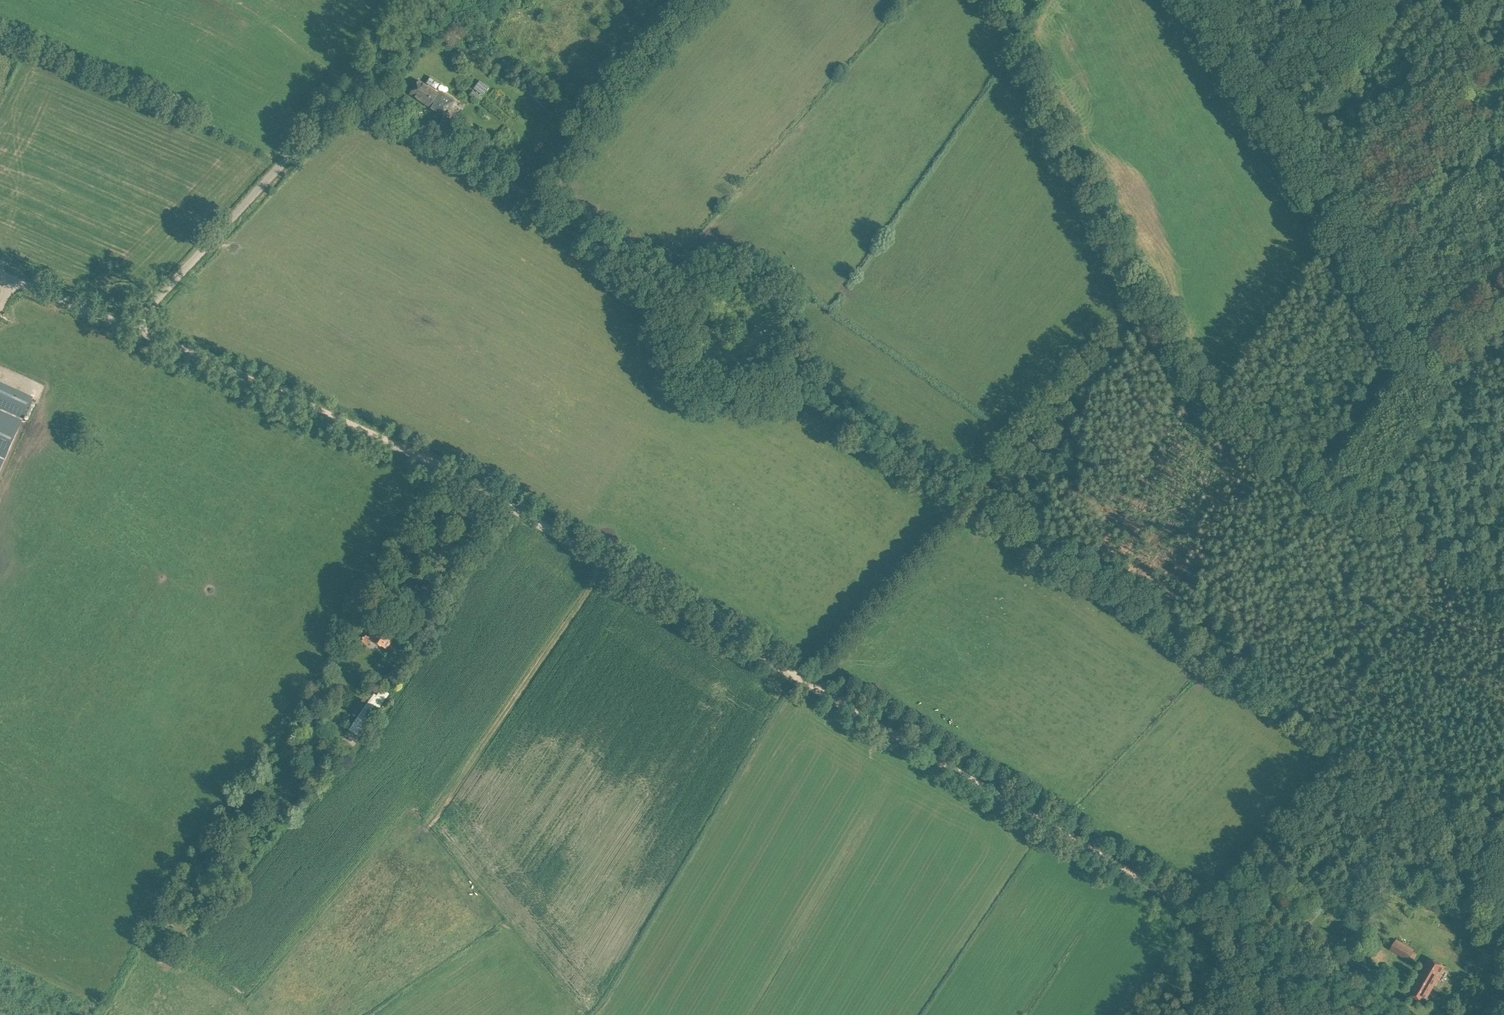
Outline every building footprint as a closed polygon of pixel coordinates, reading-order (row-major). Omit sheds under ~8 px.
[(444,117),(455,101),(439,91),(438,93),(420,81),(411,94),(444,117)] [(475,87),(481,93),(487,87),(481,81),(475,87)] [(35,398),(0,382),(0,474),(35,398)] [(442,580),(453,581),(454,568),(444,567),(442,580)] [(361,641),(367,645),(372,639),(386,649),(395,635),(376,622),(385,608),(378,603),(367,618),(374,629),(369,637),(365,635),(361,641)] [(388,693),(381,688),(375,696),(373,694),(349,729),(358,736),(382,701),(388,693)] [(1409,959),(1414,950),(1405,945),(1396,939),(1390,949),(1409,960),(1409,959)] [(1414,985),(1408,993),(1424,1003),(1445,966),(1430,957),(1414,985)]
